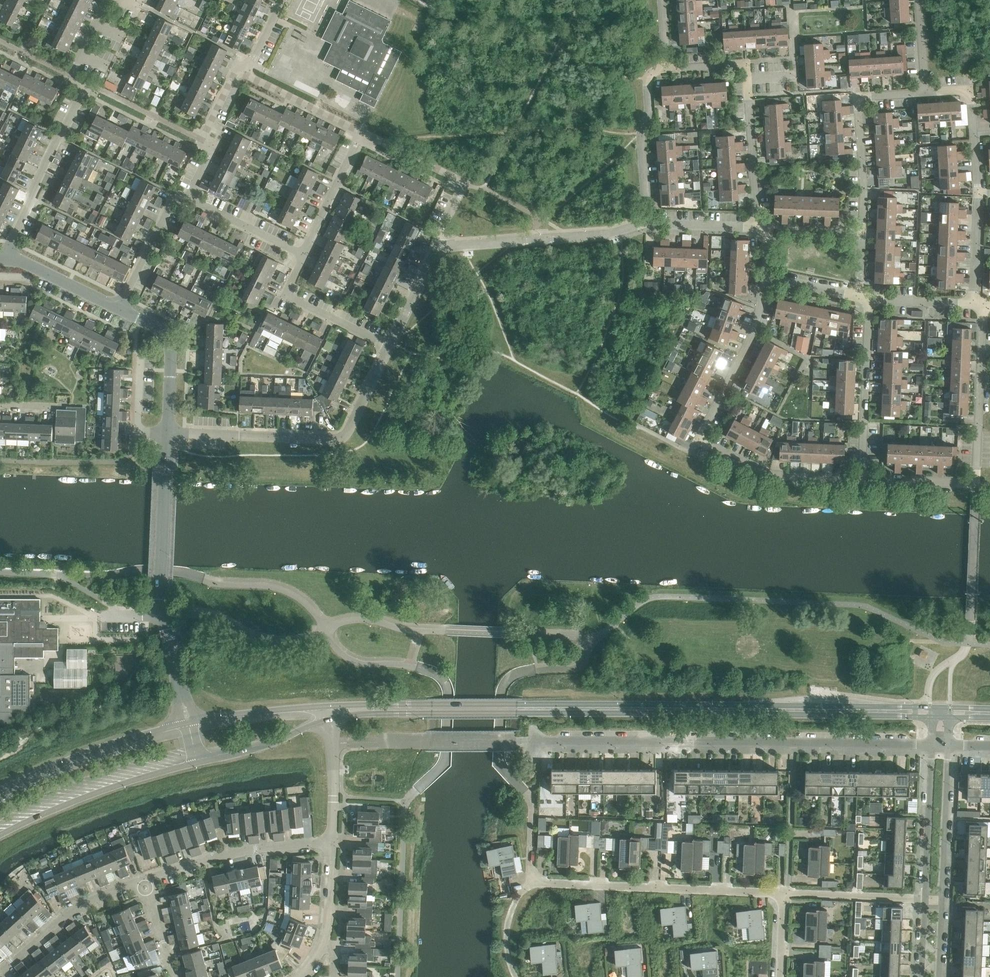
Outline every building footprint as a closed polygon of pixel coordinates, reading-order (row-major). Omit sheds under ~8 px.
[(2,10),(3,8),(17,15),(23,4),(14,0),(7,0),(4,6),(0,4),(0,9),(2,10)] [(72,5),(73,3),(88,10),(93,0),(75,0),(74,1),(73,0),(68,0),(67,2),(72,5)] [(165,0),(161,0),(156,9),(170,16),(170,18),(175,21),(177,16),(172,14),(176,5),(165,0)] [(239,11),(254,18),(259,7),(245,0),(239,11)] [(363,93),(360,100),(374,107),(402,52),(383,43),(382,39),(391,21),(349,0),(342,14),(336,11),(322,39),(332,44),(324,61),(341,70),(336,80),(363,93)] [(677,2),(678,12),(702,11),(702,6),(696,6),(695,0),(677,2)] [(884,8),(884,12),(908,11),(908,0),(890,1),(890,7),(884,8)] [(61,13),(67,16),(68,13),(82,20),(88,10),(73,3),(72,5),(69,11),(64,9),(61,13)] [(2,10),(0,14),(0,20),(12,26),(11,28),(16,31),(19,26),(13,23),(17,15),(3,8),(2,10)] [(239,11),(234,21),(248,29),(254,18),(239,11)] [(678,12),(679,23),(697,22),(696,15),(702,15),(702,11),(678,12)] [(908,11),(884,12),(885,17),(891,16),(891,23),(895,23),(902,22),(909,22),(908,11)] [(56,24),(61,27),(63,24),(77,31),(82,20),(68,13),(67,16),(64,22),(58,19),(56,24)] [(159,17),(153,29),(168,36),(167,38),(172,40),(174,36),(169,33),(173,25),(159,17)] [(234,21),(229,32),(243,39),(248,29),(234,21)] [(679,23),(679,33),(703,32),(703,27),(697,28),(697,22),(679,23)] [(772,29),(766,30),(767,48),(777,47),(776,23),(771,23),(772,29)] [(780,23),(776,23),(777,47),(788,46),(787,28),(781,29),(780,23)] [(51,35),(56,37),(57,35),(72,42),(77,31),(63,24),(61,27),(58,33),(53,30),(51,35)] [(750,31),(744,31),(745,49),(756,48),(754,24),(750,25),(750,31)] [(759,24),(754,24),(756,48),(767,48),(766,30),(759,30),(759,24)] [(735,50),(733,26),(729,26),(729,32),(723,33),(724,51),(735,50)] [(738,26),(733,26),(735,50),(745,49),(744,31),(738,32),(738,26)] [(153,29),(148,39),(163,46),(162,49),(167,51),(169,47),(164,44),(167,38),(168,36),(153,29)] [(243,39),(229,32),(223,43),(238,50),(243,39)] [(703,32),(679,33),(680,45),(698,43),(698,37),(704,36),(703,32)] [(57,35),(56,37),(53,44),(48,41),(46,45),(51,48),(52,46),(66,53),(72,42),(57,35)] [(148,39),(143,50),(157,57),(156,59),(162,62),(164,57),(158,55),(162,49),(163,46),(148,39)] [(804,45),(805,56),(829,54),(829,50),(823,50),(822,43),(804,45)] [(213,44),(207,55),(222,62),(221,65),(226,67),(228,63),(223,60),(227,51),(213,44)] [(143,50),(137,61),(152,68),(151,70),(156,73),(158,68),(153,66),(156,59),(157,57),(143,50)] [(898,57),(891,57),(893,75),(904,74),(902,53),(902,50),(897,51),(898,57)] [(187,51),(185,57),(192,61),(195,55),(187,51)] [(876,58),(870,58),(871,77),(882,76),(880,52),(876,52),(876,58)] [(885,52),(880,52),(882,76),(893,75),(891,57),(885,58),(885,52)] [(861,77),(859,53),(855,53),(855,59),(848,60),(850,78),(861,77)] [(864,53),(859,53),(861,77),(871,77),(870,58),(864,59),(864,53)] [(805,56),(806,66),(824,65),(823,59),(829,59),(829,54),(805,56)] [(207,55),(202,66),(216,73),(215,76),(221,78),(223,74),(217,71),(221,65),(222,62),(207,55)] [(137,61),(132,72),(147,79),(146,81),(151,83),(153,79),(148,76),(151,70),(152,68),(137,61)] [(806,66),(806,77),(830,75),(830,71),(824,71),(824,65),(806,66)] [(202,66),(197,77),(211,84),(210,86),(215,89),(217,84),(212,82),(215,76),(216,73),(202,66)] [(5,89),(12,74),(1,69),(0,71),(0,86),(5,89)] [(147,79),(132,72),(127,83),(141,90),(140,91),(146,94),(148,90),(143,87),(146,81),(147,79)] [(18,88),(19,89),(29,94),(36,79),(39,81),(41,75),(37,73),(34,78),(25,74),(22,79),(23,80),(18,88)] [(16,94),(19,89),(18,88),(23,80),(22,79),(12,74),(5,89),(16,94)] [(830,75),(806,77),(807,88),(825,87),(825,80),(831,80),(830,75)] [(197,77),(191,87),(206,95),(205,97),(210,100),(212,95),(207,93),(210,86),(211,84),(197,77)] [(29,94),(40,99),(47,85),(50,86),(52,81),(48,78),(45,84),(39,81),(36,79),(29,94)] [(982,93),(989,92),(989,81),(989,88),(982,88),(982,93)] [(726,82),(715,83),(716,107),(717,107),(721,107),(721,101),(727,100),(726,82)] [(715,83),(704,84),(705,102),(712,101),(712,107),(716,107),(715,83)] [(47,85),(40,99),(51,105),(58,90),(60,91),(63,86),(58,84),(56,89),(50,86),(47,85)] [(704,84),(694,85),(695,109),(700,108),(699,102),(705,102),(704,84)] [(683,85),(672,86),(674,110),(678,110),(678,104),(684,103),(683,85)] [(694,85),(683,85),(684,103),(690,103),(691,109),(695,109),(694,85)] [(674,110),(672,86),(661,87),(662,105),(669,104),(669,110),(674,110)] [(158,87),(155,94),(161,97),(164,90),(158,87)] [(191,87),(186,98),(201,105),(199,108),(205,110),(207,106),(202,103),(205,97),(206,95),(191,87)] [(201,105),(186,98),(182,107),(176,104),(174,109),(180,112),(181,109),(195,117),(199,108),(201,105)] [(246,115),(253,118),(255,119),(262,104),(251,99),(244,113),(242,112),(239,118),(244,120),(246,115)] [(822,101),(823,112),(849,110),(849,106),(841,107),(840,100),(822,101)] [(960,101),(949,102),(951,126),(955,126),(955,120),(961,119),(960,101)] [(949,102),(938,103),(940,121),(946,121),(946,126),(951,126),(949,102)] [(764,105),(764,116),(782,115),(782,109),(788,108),(788,103),(764,105)] [(938,103),(928,104),(929,128),(934,127),(933,121),(940,121),(938,103)] [(257,120),(263,123),(265,124),(272,109),(262,104),(255,119),(253,118),(250,123),(254,125),(257,120)] [(929,128),(928,104),(917,104),(918,122),(924,122),(925,128),(929,128)] [(279,124),(290,129),(297,115),(299,116),(302,110),(298,108),(295,114),(286,109),(283,115),(279,124)] [(277,129),(279,124),(283,115),(272,109),(265,124),(263,123),(261,128),(265,130),(268,125),(277,129)] [(823,112),(824,123),(842,122),(841,115),(849,115),(849,110),(823,112)] [(90,112),(85,121),(92,125),(97,116),(90,112)] [(873,113),(874,124),(898,123),(898,118),(892,119),(891,112),(873,113)] [(290,129),(301,134),(308,120),(310,121),(313,116),(308,114),(306,119),(299,116),(297,115),(290,129)] [(764,116),(765,127),(789,125),(789,121),(783,121),(782,115),(764,116)] [(98,141),(101,136),(108,121),(97,116),(92,125),(90,130),(88,129),(85,135),(98,141)] [(23,118),(18,129),(23,131),(22,133),(37,140),(42,129),(28,122),(28,121),(23,118)] [(309,139),(311,140),(318,125),(321,126),(324,121),(319,119),(316,124),(310,121),(308,120),(301,134),(309,139)] [(101,136),(111,141),(119,127),(108,121),(101,136)] [(824,123),(825,133),(851,132),(850,127),(842,128),(842,122),(824,123)] [(874,124),(875,135),(893,134),(892,128),(898,127),(898,123),(874,124)] [(311,140),(322,145),(329,131),(332,132),(334,126),(330,124),(327,130),(321,126),(318,125),(311,140)] [(125,141),(136,146),(143,132),(146,133),(148,128),(144,125),(141,131),(132,126),(129,132),(130,132),(125,141)] [(765,127),(766,137),(784,136),(783,130),(789,130),(789,125),(765,127)] [(123,147),(125,141),(130,132),(129,132),(119,127),(111,141),(123,147)] [(21,136),(18,142),(17,144),(31,151),(37,140),(22,133),(23,131),(18,129),(15,133),(21,136)] [(329,131),(322,145),(333,150),(340,136),(342,137),(345,132),(341,129),(338,135),(332,132),(329,131)] [(252,130),(249,136),(256,140),(259,133),(252,130)] [(136,146),(147,151),(154,137),(156,138),(159,133),(154,131),(152,136),(146,133),(143,132),(136,146)] [(825,133),(825,144),(843,143),(843,136),(851,136),(851,132),(825,133)] [(237,134),(231,145),(245,152),(244,154),(250,157),(252,152),(247,149),(251,141),(237,134)] [(875,135),(876,146),(900,144),(899,140),(893,140),(893,134),(875,135)] [(147,151),(157,157),(165,142),(167,144),(170,138),(165,136),(163,141),(156,138),(154,137),(147,151)] [(716,137),(716,148),(742,146),(742,142),(734,142),(734,136),(723,136),(718,137),(716,137)] [(766,137),(766,148),(790,146),(790,142),(784,142),(784,136),(766,137)] [(15,147),(12,153),(11,155),(26,162),(31,151),(17,144),(18,142),(12,139),(10,144),(15,147)] [(657,141),(657,152),(682,150),(681,146),(675,146),(675,140),(657,141)] [(157,157),(168,162),(175,148),(178,149),(180,144),(176,141),(173,147),(167,144),(165,142),(157,157)] [(843,143),(825,144),(826,155),(852,153),(852,149),(844,149),(843,143)] [(876,146),(876,156),(894,155),(894,149),(900,149),(900,144),(876,146)] [(231,145),(226,156),(240,163),(239,165),(244,167),(247,163),(241,160),(244,154),(245,152),(231,145)] [(937,146),(938,157),(964,155),(964,151),(956,152),(955,145),(937,146)] [(716,148),(717,158),(735,157),(735,151),(743,150),(742,146),(716,148)] [(790,146),(766,148),(767,159),(785,158),(785,151),(791,151),(790,146)] [(175,148),(168,162),(179,168),(186,153),(189,154),(191,149),(187,147),(184,152),(178,149),(175,148)] [(80,149),(74,160),(89,167),(94,156),(80,149)] [(10,157),(7,164),(6,166),(21,173),(26,162),(11,155),(12,153),(7,150),(5,155),(10,157)] [(657,152),(658,163),(676,161),(676,155),(682,155),(682,150),(657,152)] [(272,151),(269,156),(276,160),(279,154),(272,151)] [(255,154),(253,157),(263,162),(265,159),(255,154)] [(876,156),(877,167),(901,165),(901,161),(895,161),(894,155),(876,156)] [(938,157),(939,168),(957,167),(956,160),(964,160),(964,155),(938,157)] [(226,156),(220,166),(235,173),(234,175),(239,178),(241,174),(236,171),(239,165),(240,163),(226,156)] [(363,172),(369,175),(371,176),(378,161),(367,156),(360,170),(358,169),(355,175),(360,177),(363,172)] [(717,158),(718,169),(744,167),(744,163),(736,164),(735,157),(717,158)] [(74,160),(69,171),(83,178),(89,167),(74,160)] [(7,164),(2,161),(0,165),(0,166),(5,168),(1,177),(15,184),(21,173),(6,166),(7,164)] [(129,161),(127,166),(133,169),(135,164),(129,161)] [(373,177),(380,180),(382,181),(389,167),(378,161),(371,176),(369,175),(366,180),(371,182),(373,177)] [(658,163),(659,173),(683,171),(682,161),(676,161),(658,163)] [(327,171),(334,174),(336,169),(329,165),(327,171)] [(901,165),(877,167),(878,178),(896,177),(895,170),(901,170),(901,165)] [(220,166),(215,177),(230,184),(229,186),(234,189),(239,178),(234,175),(235,173),(220,166)] [(304,167),(298,178),(313,185),(318,174),(304,167)] [(384,182),(390,185),(392,186),(400,172),(389,167),(382,181),(380,180),(377,185),(381,188),(384,182)] [(718,169),(719,180),(737,179),(736,172),(744,172),(744,167),(718,169)] [(939,168),(940,178),(966,177),(965,172),(957,173),(957,167),(939,168)] [(264,169),(261,176),(267,178),(270,172),(264,169)] [(69,171),(63,182),(78,189),(83,178),(69,171)] [(659,173),(660,184),(678,183),(677,176),(683,176),(683,171),(659,173)] [(395,188),(401,191),(403,192),(410,177),(400,172),(392,186),(390,185),(388,191),(392,193),(395,188)] [(230,184),(215,177),(210,188),(224,195),(223,197),(229,200),(231,195),(225,192),(229,186),(230,184)] [(406,193),(412,196),(414,197),(421,182),(410,177),(403,192),(401,191),(399,196),(403,198),(406,193)] [(966,177),(940,178),(940,190),(943,189),(947,189),(958,188),(958,182),(966,181),(966,177)] [(298,178),(293,189),(308,196),(313,185),(298,178)] [(719,180),(719,190),(745,189),(745,185),(737,185),(737,179),(719,180)] [(142,180),(136,191),(151,198),(156,187),(142,180)] [(14,200),(19,189),(5,182),(0,191),(0,194),(14,200)] [(63,182),(58,193),(73,200),(78,189),(63,182)] [(414,197),(412,196),(409,201),(414,203),(416,198),(425,202),(432,188),(421,182),(414,197)] [(660,184),(660,194),(684,193),(684,188),(678,189),(678,183),(660,184)] [(710,183),(702,183),(703,191),(710,191),(710,183)] [(293,189),(288,200),(302,207),(308,196),(293,189)] [(745,189),(719,190),(720,201),(738,200),(738,194),(746,193),(745,189)] [(136,191),(131,202),(145,209),(151,198),(136,191)] [(346,192),(340,203),(355,210),(359,201),(364,204),(367,199),(361,197),(360,199),(346,192)] [(73,200),(58,193),(53,204),(67,211),(66,212),(72,215),(74,211),(69,208),(73,200)] [(684,193),(660,194),(661,205),(684,204),(684,197),(685,197),(684,193)] [(8,211),(14,200),(0,194),(0,207),(8,211)] [(788,217),(795,217),(796,196),(774,195),(774,213),(785,214),(785,217),(782,217),(781,223),(787,224),(788,217)] [(243,209),(250,212),(256,200),(249,196),(243,209)] [(399,196),(394,205),(399,208),(404,199),(403,198),(399,196)] [(806,215),(817,215),(818,197),(796,196),(795,217),(803,218),(803,224),(809,225),(809,218),(806,218),(806,215)] [(818,197),(817,215),(827,216),(827,219),(824,218),(824,225),(830,225),(830,219),(838,219),(839,198),(818,197)] [(878,197),(878,208),(902,209),(902,204),(896,204),(896,197),(893,197),(884,197),(878,197)] [(288,200),(283,210),(297,217),(302,207),(288,200)] [(131,202),(126,212),(140,220),(145,209),(131,202)] [(940,202),(940,213),(966,214),(966,210),(958,210),(958,203),(940,202)] [(340,203),(335,214),(349,221),(355,210),(340,203)] [(3,222),(8,211),(0,207),(0,220),(3,222)] [(878,208),(877,218),(895,219),(896,213),(902,213),(902,209),(878,208)] [(297,217),(283,210),(277,222),(291,229),(290,231),(296,233),(298,229),(293,226),(297,217)] [(126,212),(120,223),(135,230),(140,220),(126,212)] [(92,213),(88,221),(91,222),(91,223),(93,223),(96,216),(92,214),(92,213)] [(940,213),(939,224),(957,224),(958,218),(966,218),(966,214),(940,213)] [(335,214),(330,224),(344,231),(349,221),(335,214)] [(102,216),(98,224),(102,226),(107,218),(102,216)] [(877,218),(877,229),(901,230),(901,226),(895,225),(895,219),(877,218)] [(178,236),(189,241),(196,227),(185,221),(178,236)] [(406,222),(401,233),(415,240),(421,229),(406,222)] [(135,230),(120,223),(115,234),(129,241),(135,230)] [(36,239),(47,244),(54,230),(43,224),(36,239)] [(324,236),(330,238),(339,242),(344,231),(330,224),(324,236)] [(939,224),(939,234),(965,235),(965,231),(957,231),(957,224),(939,224)] [(189,241),(200,246),(207,232),(196,227),(189,241)] [(381,229),(378,235),(384,238),(386,239),(389,233),(389,232),(383,230),(381,229)] [(877,229),(876,240),(894,241),(895,234),(901,235),(901,230),(877,229)] [(47,244),(58,250),(65,235),(54,230),(47,244)] [(200,246),(210,252),(218,237),(207,232),(200,246)] [(401,233),(396,244),(410,251),(415,240),(401,233)] [(939,234),(938,245),(956,246),(957,239),(965,240),(965,235),(939,234)] [(58,250),(69,255),(76,241),(65,235),(58,250)] [(210,252),(221,257),(228,242),(218,237),(210,252)] [(330,238),(324,249),(339,256),(344,245),(339,242),(330,238)] [(731,244),(731,251),(749,251),(749,240),(725,239),(725,244),(731,244)] [(653,265),(664,266),(665,240),(661,240),(661,248),(654,247),(654,249),(648,248),(647,261),(653,262),(653,265)] [(664,266),(675,266),(676,248),(669,248),(669,240),(665,240),(664,266)] [(676,248),(675,266),(675,270),(685,271),(685,267),(687,241),(682,240),(682,248),(676,248)] [(876,240),(876,250),(900,251),(900,247),(894,247),(894,241),(876,240)] [(69,255),(79,260),(86,246),(76,241),(69,255)] [(228,242),(221,257),(232,262),(239,248),(241,249),(244,244),(240,241),(237,247),(228,242)] [(691,241),(687,241),(685,267),(696,267),(697,249),(691,249),(691,241)] [(703,249),(697,249),(696,267),(707,268),(708,242),(704,241),(703,249)] [(396,244),(390,255),(405,262),(410,251),(396,244)] [(938,245),(938,256),(964,257),(964,253),(956,252),(956,246),(938,245)] [(79,260),(90,266),(97,251),(86,246),(79,260)] [(99,247),(97,251),(108,256),(110,252),(99,247)] [(324,249),(319,260),(334,267),(333,269),(338,271),(340,267),(335,264),(339,256),(324,249)] [(186,250),(182,258),(190,262),(194,254),(186,250)] [(876,250),(875,261),(893,262),(894,256),(900,256),(900,251),(876,250)] [(90,266),(101,271),(108,256),(97,251),(90,266)] [(725,257),(725,261),(749,262),(749,251),(731,251),(731,257),(725,257)] [(264,255),(258,267),(273,274),(278,263),(264,255)] [(390,255),(385,265),(400,272),(405,262),(390,255)] [(101,271),(112,276),(119,262),(108,256),(101,271)] [(938,256),(937,266),(955,267),(956,261),(964,261),(964,257),(938,256)] [(319,260),(314,270),(328,278),(327,280),(333,282),(335,278),(329,275),(333,269),(334,267),(319,260)] [(730,266),(730,272),(748,273),(749,262),(725,261),(724,266),(730,266)] [(875,261),(875,272),(899,273),(899,268),(893,268),(893,262),(875,261)] [(119,262),(112,276),(123,282),(130,267),(119,262)] [(385,265),(380,276),(394,283),(400,272),(385,265)] [(937,266),(937,277),(963,278),(963,274),(955,273),(955,267),(937,266)] [(258,267),(253,277),(267,284),(273,274),(258,267)] [(151,290),(162,295),(169,281),(161,277),(163,271),(159,269),(156,275),(158,276),(151,290)] [(328,278),(314,270),(308,282),(323,289),(322,290),(327,293),(330,288),(324,286),(327,280),(328,278)] [(724,278),(724,282),(748,283),(748,273),(730,272),(730,278),(724,278)] [(899,273),(875,272),(874,283),(893,284),(893,277),(899,277),(899,273)] [(380,276),(374,287),(389,294),(394,283),(380,276)] [(253,277),(248,288),(262,295),(264,291),(267,284),(253,277)] [(963,278),(937,277),(936,288),(955,289),(955,282),(963,282),(963,278)] [(162,295),(173,301),(180,286),(169,281),(162,295)] [(644,282),(644,290),(652,290),(653,282),(644,282)] [(653,282),(652,290),(661,291),(661,282),(653,282)] [(748,283),(724,282),(723,287),(729,287),(729,294),(747,294),(748,283)] [(173,301),(184,306),(191,291),(180,286),(173,301)] [(374,287),(369,298),(384,305),(389,294),(374,287)] [(3,311),(15,311),(16,288),(11,288),(11,296),(4,295),(3,311)] [(16,288),(15,311),(26,312),(27,296),(22,296),(22,291),(20,291),(20,288),(16,288)] [(262,295),(248,288),(242,299),(257,306),(262,295)] [(184,306),(194,311),(202,297),(191,291),(184,306)] [(202,297),(194,311),(206,317),(213,302),(202,297)] [(724,297),(720,308),(745,317),(746,313),(738,310),(741,303),(724,297)] [(384,305),(369,298),(364,309),(378,316),(384,305)] [(779,324),(784,325),(789,302),(778,299),(774,317),(781,319),(779,324)] [(30,318),(40,323),(51,302),(47,300),(43,307),(37,304),(30,318)] [(40,323),(50,328),(57,314),(51,311),(55,304),(51,302),(40,323)] [(698,302),(696,309),(703,311),(705,305),(698,302)] [(789,320),(795,321),(799,304),(789,302),(784,325),(788,326),(789,320)] [(800,329),(805,329),(810,306),(799,304),(795,321),(802,323),(800,329)] [(810,325),(816,326),(820,308),(810,306),(805,329),(809,330),(810,325)] [(720,308),(716,318),(733,324),(736,318),(743,321),(745,317),(720,308)] [(821,333),(826,334),(830,310),(820,308),(816,326),(822,327),(821,333)] [(50,328),(61,333),(71,312),(67,310),(64,317),(57,314),(50,328)] [(831,329),(837,330),(841,312),(830,310),(826,334),(830,335),(831,329)] [(61,333),(70,338),(71,338),(78,324),(72,321),(75,314),(71,312),(61,333)] [(841,312),(837,330),(843,331),(842,337),(847,338),(852,314),(841,312)] [(264,329),(272,333),(279,318),(268,313),(261,327),(260,326),(257,332),(261,334),(264,329)] [(272,333),(283,338),(290,324),(279,318),(272,333)] [(716,318),(713,328),(738,337),(739,333),(731,330),(733,324),(716,318)] [(879,319),(879,330),(897,330),(897,324),(903,324),(903,320),(879,319)] [(70,344),(78,348),(91,322),(88,320),(84,327),(78,324),(71,338),(70,338),(69,341),(70,344)] [(688,320),(685,328),(693,331),(697,324),(688,320)] [(90,351),(92,348),(91,348),(98,334),(92,331),(95,324),(91,322),(78,348),(87,352),(90,351)] [(207,323),(207,336),(223,336),(224,324),(207,323)] [(283,338),(294,343),(301,329),(290,324),(283,338)] [(738,337),(713,328),(709,338),(726,345),(729,338),(736,341),(738,337)] [(946,334),(946,339),(970,340),(971,328),(953,328),(952,334),(946,334)] [(294,343),(305,349),(312,334),(301,329),(294,343)] [(91,348),(92,348),(102,353),(112,332),(108,330),(105,337),(98,334),(91,348)] [(879,330),(878,340),(902,341),(902,337),(896,337),(897,330),(879,330)] [(254,346),(261,334),(257,332),(256,331),(250,344),(254,346)] [(112,332),(102,353),(112,358),(119,344),(113,341),(116,334),(112,332)] [(312,334),(305,349),(316,354),(323,340),(312,334)] [(207,336),(206,348),(222,348),(223,336),(207,336)] [(357,337),(355,343),(363,347),(366,341),(357,337)] [(952,343),(952,349),(970,350),(970,340),(946,339),(946,343),(952,343)] [(349,340),(343,351),(358,358),(363,347),(355,343),(349,340)] [(766,340),(761,350),(777,358),(780,353),(785,356),(788,351),(766,340)] [(878,352),(884,352),(884,351),(896,352),(896,351),(896,346),(902,346),(902,341),(878,340),(878,352)] [(707,343),(702,353),(725,365),(727,361),(720,358),(723,351),(707,343)] [(206,348),(206,360),(222,360),(222,348),(206,348)] [(946,355),(945,360),(969,361),(970,350),(952,349),(952,356),(946,355)] [(691,360),(697,362),(713,371),(716,365),(723,369),(725,365),(702,353),(696,350),(691,360)] [(761,350),(756,359),(778,371),(780,367),(774,364),(777,358),(761,350)] [(342,353),(338,362),(352,369),(358,358),(343,351),(342,353)] [(884,351),(884,352),(884,362),(908,363),(908,359),(908,358),(902,358),(902,351),(896,351),(896,352),(884,351)] [(756,359),(751,369),(767,377),(770,372),(776,375),(778,371),(756,359)] [(837,364),(837,370),(855,371),(855,360),(831,359),(831,364),(837,364)] [(206,360),(205,372),(221,372),(222,360),(206,360)] [(951,365),(951,371),(969,371),(969,361),(945,360),(945,364),(951,365)] [(333,371),(333,372),(347,379),(352,369),(338,362),(337,364),(333,371)] [(697,362),(692,372),(715,384),(717,380),(710,377),(713,371),(697,362)] [(884,362),(883,373),(901,373),(901,367),(907,367),(908,363),(884,362)] [(106,369),(105,381),(121,382),(121,374),(129,375),(129,370),(121,370),(106,369)] [(751,369),(746,378),(768,390),(770,385),(765,383),(767,377),(751,369)] [(831,376),(830,381),(854,382),(855,371),(837,370),(837,377),(831,376)] [(945,377),(944,381),(969,382),(969,371),(951,371),(951,377),(945,377)] [(205,372),(205,383),(205,384),(215,384),(221,385),(221,372),(205,372)] [(331,375),(327,383),(342,390),(347,379),(333,372),(331,375)] [(692,372),(687,381),(703,390),(706,384),(713,388),(715,384),(692,372)] [(883,373),(883,383),(907,384),(907,380),(901,379),(901,373),(883,373)] [(768,390),(746,378),(741,388),(757,397),(760,391),(766,393),(768,390)] [(105,381),(105,392),(128,393),(128,389),(120,389),(121,382),(105,381)] [(687,381),(682,391),(705,403),(707,399),(700,395),(703,390),(687,381)] [(836,386),(836,392),(854,393),(854,382),(830,381),(830,385),(836,386)] [(950,386),(950,392),(968,393),(969,382),(944,381),(944,386),(950,386)] [(199,383),(198,396),(214,396),(214,398),(220,399),(220,394),(214,393),(215,384),(205,384),(205,383),(199,383)] [(322,394),(317,397),(324,408),(330,405),(332,399),(336,401),(342,390),(327,383),(322,394)] [(883,383),(882,394),(900,395),(901,388),(907,389),(907,384),(883,383)] [(276,414),(288,414),(289,398),(291,398),(291,392),(286,392),(285,392),(284,391),(281,391),(280,392),(279,392),(279,398),(277,398),(276,414)] [(677,401),(683,404),(683,403),(693,409),(693,408),(696,403),(703,407),(705,403),(682,391),(677,401)] [(105,392),(104,404),(120,404),(120,397),(128,398),(128,393),(105,392)] [(830,398),(829,402),(854,403),(854,393),(836,392),(836,398),(830,398)] [(944,398),(944,402),(968,403),(968,393),(950,392),(950,398),(944,398)] [(882,394),(882,404),(906,405),(906,401),(900,401),(900,395),(882,394)] [(214,396),(198,396),(198,408),(214,409),(213,410),(220,411),(220,406),(214,406),(214,398),(214,396)] [(239,412),(252,413),(253,397),(240,396),(239,412)] [(252,413),(264,413),(265,397),(262,397),(253,397),(252,413)] [(264,413),(276,414),(277,398),(267,397),(265,397),(264,413)] [(301,399),(300,415),(312,415),(313,411),(318,411),(324,408),(317,397),(313,399),(301,399)] [(288,414),(300,415),(301,399),(291,398),(289,398),(288,414)] [(854,403),(829,402),(829,407),(835,407),(835,414),(853,414),(854,403)] [(968,403),(944,402),(943,407),(949,407),(949,413),(944,413),(944,421),(962,421),(962,414),(967,415),(968,403)] [(673,410),(694,421),(699,411),(693,408),(693,409),(683,403),(683,404),(680,409),(675,406),(674,407),(673,410)] [(104,404),(104,415),(127,416),(127,412),(119,411),(120,404),(104,404)] [(906,405),(882,404),(881,416),(899,416),(900,410),(906,410),(906,405)] [(643,407),(639,415),(645,418),(649,410),(643,407)] [(75,441),(85,442),(86,418),(76,417),(77,410),(57,409),(55,444),(75,444),(75,441)] [(676,417),(673,422),(689,431),(694,421),(673,410),(670,414),(676,417)] [(7,415),(6,439),(6,445),(17,445),(18,439),(18,424),(11,423),(11,416),(7,415)] [(104,415),(103,427),(119,427),(119,420),(127,420),(127,416),(104,415)] [(25,424),(18,424),(18,439),(29,440),(30,416),(26,416),(25,424)] [(34,417),(30,416),(29,440),(40,440),(41,425),(34,424),(34,417)] [(48,425),(41,425),(40,440),(52,441),(53,425),(53,417),(49,417),(48,425)] [(721,433),(735,441),(747,420),(743,418),(740,423),(734,420),(732,424),(727,422),(721,433)] [(735,441),(745,446),(753,430),(748,427),(751,422),(747,420),(735,441)] [(689,431),(673,422),(670,428),(665,425),(663,429),(684,440),(689,431)] [(103,427),(103,438),(126,439),(126,434),(118,434),(119,427),(103,427)] [(745,446),(754,451),(766,429),(761,427),(759,433),(753,430),(745,446)] [(766,429),(754,451),(764,456),(773,440),(767,437),(770,431),(766,429)] [(779,460),(790,461),(791,437),(787,436),(787,442),(780,442),(779,460)] [(790,461),(801,461),(802,443),(796,443),(796,437),(791,437),(790,461)] [(801,461),(812,462),(813,438),(808,437),(808,443),(802,443),(801,461)] [(126,439),(103,438),(102,450),(118,450),(118,443),(126,443),(126,439)] [(812,462),(822,462),(823,444),(817,444),(817,438),(813,438),(812,462)] [(822,462),(833,463),(834,438),(829,438),(829,444),(823,444),(822,462)] [(834,438),(833,463),(844,463),(845,445),(838,445),(838,439),(834,438)] [(887,462),(908,463),(909,445),(888,444),(887,462)] [(908,463),(930,464),(930,446),(909,445),(908,463)] [(930,464),(951,464),(952,446),(930,446),(930,464)] [(12,722),(12,712),(30,712),(30,675),(15,675),(15,658),(44,658),(44,651),(58,650),(58,628),(47,628),(47,624),(44,621),(40,621),(40,599),(0,599),(0,722),(12,722)] [(67,668),(54,668),(54,688),(87,688),(87,648),(67,648),(67,668)] [(551,793),(566,793),(566,769),(564,769),(564,771),(562,771),(562,769),(551,769),(551,793)] [(566,793),(578,793),(578,769),(577,769),(577,771),(574,771),(574,769),(566,769),(566,793)] [(578,793),(591,793),(591,769),(589,769),(589,771),(587,771),(587,769),(578,769),(578,793)] [(591,793),(604,793),(604,769),(602,769),(602,771),(600,771),(600,769),(591,769),(591,793)] [(604,793),(616,793),(616,769),(614,769),(614,771),(612,771),(612,769),(604,769),(604,793)] [(616,793),(629,793),(629,769),(627,769),(627,771),(625,771),(625,769),(616,769),(616,793)] [(629,793),(641,793),(641,769),(640,769),(640,771),(637,771),(637,769),(629,769),(629,793)] [(641,769),(641,793),(656,793),(656,770),(652,769),(652,771),(650,771),(650,769),(641,769)] [(674,793),(688,794),(688,770),(680,770),(680,771),(678,771),(678,770),(674,770),(674,793)] [(688,794),(701,794),(701,770),(692,770),(692,772),(690,772),(690,770),(688,770),(688,794)] [(701,794),(713,794),(713,770),(705,770),(705,772),(703,772),(703,770),(701,770),(701,794)] [(713,794),(726,794),(726,770),(717,770),(717,772),(715,772),(715,770),(713,770),(713,794)] [(726,794),(738,794),(739,770),(730,770),(730,772),(728,772),(728,770),(726,770),(726,794)] [(738,794),(751,794),(751,770),(743,770),(743,772),(741,772),(741,770),(739,770),(738,794)] [(751,794),(764,794),(764,770),(755,770),(755,772),(753,772),(753,770),(751,770),(751,794)] [(764,770),(764,794),(778,794),(778,770),(768,770),(768,772),(766,772),(766,770),(764,770)] [(805,795),(819,795),(819,771),(811,771),(811,773),(809,773),(809,771),(805,771),(805,795)] [(819,795),(832,795),(832,771),(823,771),(823,773),(821,773),(821,771),(819,771),(819,795)] [(832,795),(844,795),(845,771),(836,771),(836,773),(834,773),(834,771),(832,771),(832,795)] [(844,795),(857,795),(857,772),(849,771),(849,773),(847,773),(847,771),(845,771),(844,795)] [(857,795),(870,795),(870,772),(861,772),(861,773),(859,773),(859,772),(857,772),(857,795)] [(870,795),(882,796),(882,772),(874,772),(874,774),(872,774),(872,772),(870,772),(870,795)] [(882,796),(895,796),(895,772),(886,772),(886,774),(884,774),(884,772),(882,772),(882,796)] [(895,772),(895,796),(909,796),(910,772),(899,772),(899,774),(897,774),(897,772),(895,772)] [(967,796),(980,796),(981,775),(980,775),(976,775),(976,774),(968,773),(967,796)] [(989,797),(989,775),(989,774),(980,774),(980,775),(981,775),(980,796),(989,797)] [(967,788),(968,776),(959,775),(959,788),(967,788)] [(288,808),(288,809),(289,809),(290,827),(291,827),(303,826),(302,818),(302,816),(303,814),(308,813),(307,797),(300,798),(301,806),(288,808)] [(358,812),(358,824),(376,825),(379,825),(379,819),(382,819),(383,807),(371,806),(370,813),(358,812)] [(226,809),(217,810),(220,822),(226,822),(227,823),(227,825),(228,833),(240,832),(241,832),(239,814),(239,813),(238,807),(226,808),(226,809)] [(289,809),(288,809),(276,810),(278,829),(291,828),(291,827),(290,827),(289,809)] [(199,821),(199,822),(205,839),(217,835),(215,828),(214,828),(214,826),(215,824),(220,822),(217,810),(209,813),(211,817),(199,821)] [(276,810),(264,811),(266,831),(278,829),(276,810)] [(264,811),(251,813),(253,832),(266,831),(264,811)] [(251,813),(239,814),(241,832),(240,832),(240,833),(253,832),(251,813)] [(725,814),(725,822),(738,822),(738,814),(725,814)] [(765,814),(765,823),(774,823),(774,814),(765,814)] [(887,817),(886,829),(905,830),(906,830),(907,821),(905,821),(905,818),(887,817)] [(969,831),(969,836),(987,837),(987,825),(979,824),(979,821),(966,821),(965,831),(969,831)] [(199,822),(187,826),(193,844),(205,840),(205,839),(199,822)] [(369,836),(369,842),(378,842),(381,843),(382,830),(376,830),(376,825),(358,824),(354,824),(354,835),(369,836)] [(187,826),(175,829),(181,848),(193,844),(187,826)] [(175,829),(164,833),(169,852),(181,848),(175,829)] [(886,829),(886,840),(905,841),(904,841),(906,841),(906,832),(905,832),(905,830),(886,829)] [(164,833),(152,837),(157,854),(157,855),(169,852),(164,833)] [(568,834),(568,836),(569,836),(568,864),(577,865),(578,847),(586,847),(587,835),(568,834)] [(152,837),(152,836),(139,840),(138,835),(131,837),(135,849),(140,848),(142,849),(143,851),(145,858),(157,854),(152,837)] [(569,836),(568,836),(551,835),(550,848),(558,848),(558,866),(568,866),(568,864),(569,836)] [(965,840),(964,847),(986,848),(987,837),(969,836),(968,840),(965,840)] [(630,837),(630,839),(631,839),(629,867),(630,867),(639,867),(640,850),(648,850),(649,838),(630,837)] [(631,839),(630,839),(613,838),(612,850),(620,851),(619,868),(630,869),(630,867),(629,867),(631,839)] [(112,845),(114,850),(125,877),(129,875),(125,865),(131,863),(129,858),(135,856),(130,843),(124,846),(122,840),(112,845)] [(692,840),(692,842),(693,842),(691,869),(692,869),(701,870),(702,852),(710,853),(710,840),(692,840)] [(886,840),(885,851),(904,852),(904,853),(905,853),(906,844),(904,844),(904,841),(905,841),(886,840)] [(693,842),(692,842),(675,841),(674,853),(682,853),(681,871),(692,872),(692,869),(691,869),(693,842)] [(354,847),(353,859),(371,860),(372,853),(378,853),(378,847),(378,842),(369,842),(366,842),(366,848),(354,847)] [(754,842),(754,844),(753,872),(754,872),(763,873),(764,855),(772,855),(772,843),(754,842)] [(754,844),(737,843),(736,856),(744,856),(743,874),(754,874),(754,872),(753,872),(754,844)] [(500,864),(503,877),(517,875),(514,858),(515,857),(512,845),(488,850),(491,866),(500,864)] [(809,858),(809,861),(829,861),(829,845),(819,845),(819,847),(809,847),(809,849),(808,849),(807,858),(809,858)] [(968,854),(968,859),(986,859),(986,848),(964,847),(964,854),(968,854)] [(114,850),(104,854),(111,871),(117,869),(121,878),(125,877),(114,850)] [(885,851),(885,863),(904,864),(903,864),(905,864),(905,855),(904,855),(904,853),(904,852),(885,851)] [(104,854),(94,859),(105,885),(109,883),(105,873),(111,871),(104,854)] [(292,873),(311,874),(312,862),(305,862),(306,855),(293,856),(293,862),(287,862),(286,873),(292,873)] [(94,859),(84,863),(91,879),(97,877),(101,887),(105,885),(94,859)] [(365,871),(365,877),(374,878),(377,878),(377,867),(371,867),(371,860),(353,859),(353,871),(365,871)] [(964,863),(963,870),(985,871),(986,859),(968,859),(967,863),(964,863)] [(829,861),(809,861),(808,877),(818,877),(819,875),(828,875),(828,873),(830,873),(830,864),(828,863),(829,861)] [(84,863),(74,867),(85,893),(89,891),(85,882),(91,879),(84,863)] [(885,863),(884,874),(903,875),(903,876),(904,876),(905,866),(903,866),(903,864),(904,864),(885,863)] [(258,866),(246,869),(250,887),(262,885),(261,880),(267,879),(264,866),(258,868),(258,866)] [(74,867),(64,871),(71,888),(77,885),(81,895),(85,893),(74,867)] [(246,869),(235,870),(239,890),(250,887),(246,869)] [(224,873),(224,874),(228,892),(239,890),(235,870),(224,873)] [(967,877),(967,881),(985,882),(985,871),(963,870),(963,877),(967,877)] [(64,871),(54,875),(65,901),(69,900),(65,890),(71,888),(64,871)] [(292,873),(292,885),(313,886),(311,875),(311,874),(292,873)] [(228,892),(224,874),(213,876),(214,882),(208,883),(211,896),(228,892)] [(903,875),(884,874),(884,886),(904,887),(904,878),(903,878),(903,876),(903,875)] [(65,901),(54,875),(44,879),(47,888),(42,890),(47,900),(52,898),(51,896),(57,894),(61,903),(65,901)] [(349,882),(349,894),(367,895),(367,883),(373,884),(374,878),(365,877),(362,877),(361,883),(349,882)] [(985,882),(967,881),(966,886),(963,886),(962,896),(976,897),(976,894),(984,894),(985,882)] [(292,885),(291,896),(310,897),(313,886),(292,885)] [(180,886),(168,889),(170,895),(182,892),(180,886)] [(20,897),(24,901),(37,915),(41,910),(48,918),(52,915),(33,894),(35,893),(31,888),(20,897)] [(171,900),(172,906),(190,902),(187,891),(182,892),(170,895),(159,897),(160,902),(171,900)] [(360,907),(360,912),(372,913),(373,901),(367,901),(367,895),(349,894),(348,906),(360,907)] [(291,896),(291,913),(298,915),(303,915),(303,908),(309,908),(310,897),(291,896)] [(24,901),(16,909),(36,930),(39,926),(32,919),(37,915),(24,901)] [(163,914),(164,919),(192,913),(190,902),(172,906),(173,912),(163,914)] [(607,924),(606,919),(602,920),(600,902),(576,904),(578,921),(587,920),(588,933),(604,932),(603,924),(607,924)] [(113,915),(117,925),(134,918),(131,912),(141,908),(139,903),(122,910),(120,904),(108,909),(111,916),(113,915)] [(692,928),(691,923),(687,923),(685,906),(662,908),(663,925),(672,924),(673,937),(689,935),(688,928),(692,928)] [(883,906),(882,918),(901,919),(901,917),(902,917),(903,907),(883,906)] [(965,916),(965,921),(983,922),(984,910),(975,909),(975,906),(962,906),(962,916),(965,916)] [(16,909),(8,916),(21,929),(25,925),(32,933),(36,930),(16,909)] [(748,927),(749,940),(765,939),(764,926),(763,926),(761,909),(737,911),(739,928),(748,927)] [(806,923),(806,925),(826,926),(827,910),(816,909),(816,911),(807,911),(806,914),(805,914),(805,923),(806,923)] [(210,912),(202,914),(204,921),(212,919),(210,912)] [(348,918),(347,930),(365,930),(366,925),(372,925),(372,913),(360,912),(360,918),(348,918)] [(175,921),(177,927),(194,923),(192,913),(164,919),(165,924),(175,921)] [(290,919),(286,929),(304,936),(308,925),(303,923),(303,915),(298,915),(291,913),(290,919)] [(8,916),(0,923),(20,944),(23,941),(16,933),(21,929),(8,916)] [(117,925),(121,935),(148,924),(146,919),(136,923),(134,918),(117,925)] [(882,918),(882,930),(901,931),(901,930),(901,928),(902,928),(902,919),(901,919),(882,918)] [(961,925),(961,932),(983,933),(983,922),(965,921),(965,925),(961,925)] [(73,922),(70,925),(87,947),(96,940),(85,926),(79,930),(73,922)] [(0,924),(0,939),(5,944),(9,940),(16,947),(20,944),(0,923),(0,924)] [(168,935),(169,940),(197,934),(194,923),(177,927),(178,933),(168,935)] [(267,923),(264,930),(270,932),(273,925),(267,923)] [(121,935),(125,945),(142,938),(140,932),(149,928),(148,924),(121,935)] [(72,936),(67,939),(78,954),(87,947),(70,925),(66,927),(72,936)] [(826,926),(806,925),(805,941),(816,941),(816,939),(825,940),(825,937),(827,937),(827,928),(826,928),(826,926)] [(96,927),(92,929),(95,936),(96,936),(97,938),(100,937),(96,927)] [(282,940),(279,945),(287,954),(294,945),(299,947),(304,936),(286,929),(282,940)] [(359,948),(362,948),(371,948),(371,936),(365,936),(365,930),(347,930),(347,941),(359,942),(359,948)] [(882,930),(881,941),(900,942),(900,941),(900,939),(901,939),(902,930),(901,930),(901,931),(882,930)] [(964,939),(964,944),(982,944),(983,933),(961,932),(961,939),(964,939)] [(197,934),(169,940),(170,945),(180,942),(181,949),(199,945),(197,934)] [(56,935),(52,938),(70,960),(78,954),(67,939),(62,943),(56,935)] [(55,949),(50,952),(61,967),(70,960),(52,938),(49,941),(55,949)] [(125,945),(129,955),(156,944),(154,939),(144,943),(142,938),(125,945)] [(110,940),(105,942),(109,952),(114,949),(110,940)] [(881,941),(881,952),(900,953),(900,951),(901,951),(901,941),(900,941),(900,942),(881,941)] [(156,944),(129,955),(134,965),(144,961),(151,958),(148,952),(158,948),(156,944)] [(542,962),(543,975),(558,974),(556,956),(561,956),(560,951),(557,951),(556,944),(531,946),(533,963),(542,962)] [(960,948),(960,955),(982,956),(982,944),(964,944),(964,948),(960,948)] [(276,949),(265,953),(272,971),(282,967),(281,963),(287,954),(279,945),(276,949)] [(641,947),(616,950),(617,966),(627,965),(628,976),(642,976),(641,960),(642,960),(641,947)] [(39,948),(35,951),(53,973),(61,967),(50,952),(45,956),(39,948)] [(349,953),(349,965),(367,966),(367,960),(373,961),(374,948),(371,948),(362,948),(361,954),(349,953)] [(117,949),(109,952),(113,961),(120,958),(117,949)] [(183,955),(186,966),(204,961),(201,950),(183,955)] [(33,966),(42,976),(55,976),(53,973),(35,951),(32,954),(38,962),(33,966)] [(716,951),(691,953),(693,969),(702,969),(703,976),(717,976),(716,963),(717,963),(716,951)] [(881,952),(880,964),(899,965),(899,964),(899,962),(900,962),(901,953),(900,953),(881,952)] [(265,953),(254,958),(262,976),(271,971),(272,971),(265,953)] [(963,962),(963,966),(981,967),(982,956),(960,955),(960,962),(963,962)] [(243,962),(249,976),(261,976),(262,976),(254,958),(243,962)] [(804,974),(804,976),(824,976),(824,961),(814,960),(814,962),(804,962),(804,965),(803,965),(802,974),(804,974)] [(18,964),(28,976),(42,976),(33,966),(28,969),(22,961),(18,964)] [(144,961),(134,965),(135,969),(146,967),(144,961)] [(187,976),(189,976),(207,972),(204,961),(186,966),(187,976)] [(243,962),(227,968),(229,976),(249,976),(243,962)] [(18,964),(14,967),(21,975),(18,976),(28,976),(18,964)] [(880,964),(880,975),(899,976),(899,973),(900,973),(900,964),(899,964),(899,965),(880,964)] [(373,972),(367,971),(367,966),(349,965),(348,976),(352,976),(372,976),(373,972)] [(959,976),(981,976),(981,967),(963,966),(963,971),(959,971),(959,976)] [(89,968),(85,971),(89,976),(93,973),(89,968)]
